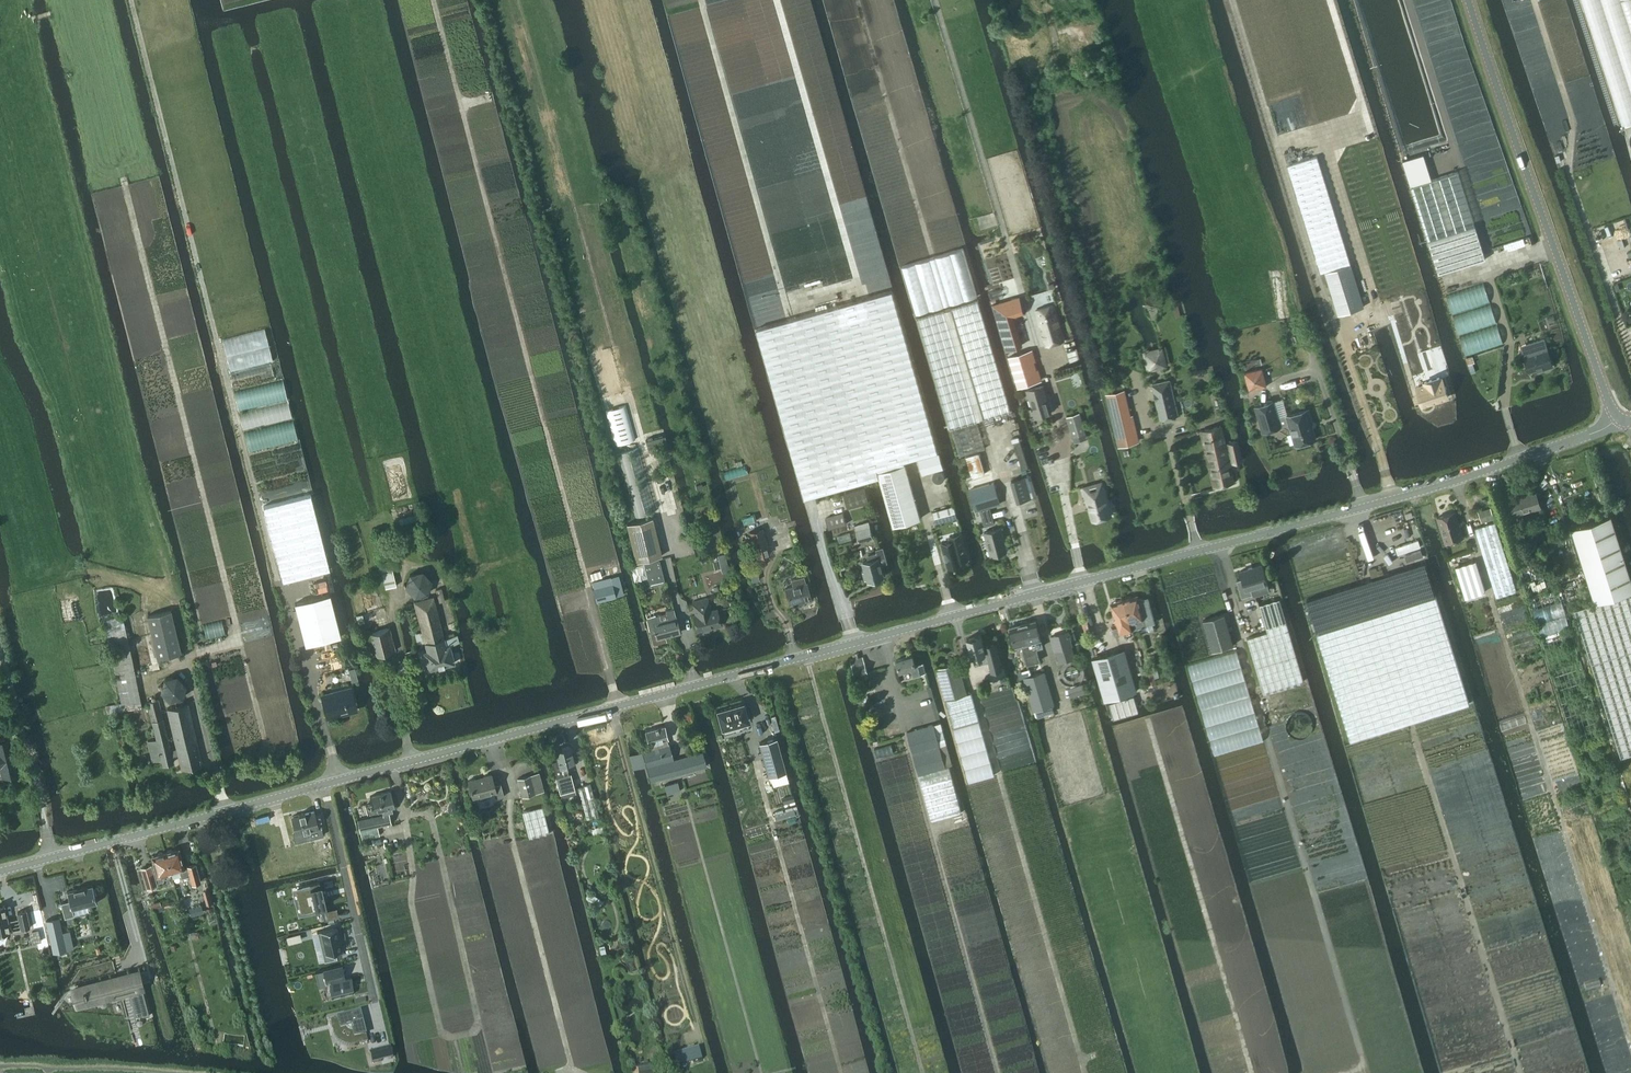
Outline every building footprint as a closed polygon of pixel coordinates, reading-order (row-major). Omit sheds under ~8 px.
[(1402,161),(1410,186),(1433,178),(1426,154),(1402,161)] [(1321,272),(1325,271),(1350,263),(1342,238),(1316,155),(1288,164),(1294,186),(1321,272)] [(1433,178),(1410,186),(1438,273),(1485,258),(1457,171),(1433,178)] [(1350,263),(1325,271),(1332,291),(1338,314),(1345,312),(1363,306),(1359,292),(1350,263)] [(1445,295),(1452,314),(1489,302),(1483,282),(1445,295)] [(757,328),(757,329),(805,498),(807,497),(879,477),(878,472),(905,464),(904,461),(937,451),(892,290),(864,298),(859,300),(787,320),(757,328)] [(1024,312),(1019,296),(992,304),(1006,349),(1022,345),(1013,315),(1024,312)] [(978,300),(917,318),(950,427),(1010,409),(978,300)] [(1452,315),(1459,335),(1496,323),(1490,303),(1452,315)] [(1052,305),(1036,310),(1040,325),(1042,325),(1044,330),(1042,330),(1046,346),(1063,341),(1052,305)] [(1459,336),(1466,356),(1503,343),(1497,323),(1459,336)] [(1530,353),(1523,356),(1528,370),(1542,366),(1542,369),(1552,365),(1547,348),(1539,351),(1536,342),(1527,345),(1530,353)] [(1440,346),(1432,349),(1438,367),(1446,365),(1440,346)] [(1011,357),(1020,386),(1040,380),(1031,351),(1011,357)] [(229,374),(232,387),(273,377),(270,364),(229,374)] [(1244,373),(1248,390),(1266,386),(1262,368),(1244,373)] [(1424,384),(1416,387),(1421,405),(1447,396),(1442,378),(1439,379),(1439,377),(1423,382),(1424,384)] [(234,392),(239,410),(286,398),(282,381),(234,392)] [(1171,383),(1154,386),(1162,420),(1179,416),(1171,383)] [(1028,389),(1036,416),(1052,411),(1045,385),(1028,389)] [(1126,391),(1108,395),(1120,447),(1139,442),(1134,417),(1132,417),(1126,391)] [(1272,401),(1255,406),(1263,431),(1280,426),(1279,426),(1277,418),(1272,401)] [(239,415),(243,428),(291,416),(288,403),(239,415)] [(625,405),(605,410),(615,445),(635,439),(625,405)] [(1281,427),(1289,424),(1295,445),(1315,439),(1310,423),(1312,422),(1308,409),(1278,418),(1281,427)] [(1066,415),(1072,437),(1085,433),(1079,412),(1066,415)] [(244,433),(248,451),(297,439),(292,421),(244,433)] [(952,428),(959,455),(985,448),(977,421),(952,428)] [(1232,451),(1229,452),(1222,426),(1202,431),(1216,487),(1235,482),(1230,462),(1233,462),(1234,463),(1243,461),(1243,458),(1238,441),(1230,443),(1232,451)] [(665,434),(645,439),(647,447),(667,442),(665,434)] [(1022,469),(1028,468),(1020,442),(1014,444),(1022,469)] [(619,452),(637,516),(654,511),(637,448),(619,452)] [(966,456),(972,477),(985,474),(979,452),(966,456)] [(943,468),(939,453),(918,459),(922,474),(943,468)] [(905,464),(878,472),(879,477),(893,526),(920,518),(905,464)] [(973,482),(969,484),(976,511),(979,510),(989,507),(1001,504),(993,476),(973,482)] [(1026,478),(1012,481),(1018,502),(1031,499),(1031,497),(1026,478)] [(1100,480),(1082,485),(1092,519),(1110,514),(1100,480)] [(843,494),(848,508),(869,502),(865,488),(843,494)] [(1509,499),(1514,515),(1541,507),(1535,491),(1509,499)] [(263,506),(282,581),(329,569),(311,494),(263,506)] [(932,511),(936,523),(957,517),(953,505),(932,511)] [(1489,509),(1478,512),(1481,522),(1493,518),(1489,509)] [(1438,517),(1446,542),(1463,537),(1455,512),(1438,517)] [(400,525),(419,520),(418,514),(398,520),(400,525)] [(743,524),(757,520),(755,514),(742,518),(743,524)] [(827,519),(829,529),(847,524),(845,514),(827,519)] [(1570,528),(1594,604),(1630,592),(1630,580),(1611,516),(1570,528)] [(627,523),(637,561),(662,555),(653,517),(627,523)] [(855,526),(860,542),(874,537),(869,522),(855,526)] [(1475,528),(1485,563),(1496,597),(1517,591),(1504,549),(1495,522),(1475,528)] [(1413,524),(1394,530),(1398,543),(1417,537),(1413,524)] [(762,528),(749,532),(756,557),(769,553),(762,528)] [(985,533),(992,556),(1008,551),(1002,528),(985,533)] [(962,562),(962,560),(966,559),(968,558),(961,533),(960,533),(950,536),(949,536),(950,537),(951,540),(941,543),(944,552),(942,552),(944,559),(945,558),(948,568),(963,564),(962,562)] [(869,559),(863,561),(866,571),(863,571),(865,579),(868,578),(868,580),(878,578),(884,576),(883,573),(880,563),(881,563),(880,557),(885,556),(883,547),(877,549),(878,552),(868,555),(869,559)] [(659,560),(645,563),(647,572),(662,568),(660,559),(659,560)] [(380,563),(386,589),(397,586),(390,560),(380,563)] [(1455,566),(1465,597),(1484,591),(1475,560),(1455,566)] [(1360,583),(1306,599),(1317,633),(1351,741),(1405,724),(1413,721),(1469,703),(1435,596),(1425,562),(1360,583)] [(630,567),(634,581),(646,578),(643,564),(630,567)] [(1242,579),(1236,581),(1242,598),(1253,594),(1251,589),(1267,583),(1261,565),(1239,572),(1242,579)] [(428,594),(432,581),(422,571),(409,574),(405,587),(414,597),(428,594)] [(590,574),(592,580),(602,577),(600,571),(590,574)] [(594,583),(595,589),(594,590),(598,602),(615,598),(615,597),(623,595),(619,577),(594,583)] [(786,589),(790,604),(803,601),(804,603),(812,601),(807,584),(806,584),(805,577),(792,581),(794,587),(786,589)] [(1528,596),(1573,743),(1602,734),(1561,599),(1554,588),(1528,596)] [(1594,604),(1574,610),(1621,758),(1630,754),(1630,592),(1594,604)] [(296,603),(306,645),(341,637),(330,595),(296,603)] [(423,651),(428,670),(455,663),(450,645),(459,643),(457,635),(455,636),(454,634),(447,636),(447,638),(445,639),(434,596),(414,602),(422,632),(415,634),(418,644),(425,643),(427,651),(423,651)] [(1126,599),(1124,599),(1132,628),(1133,628),(1139,626),(1152,623),(1154,622),(1147,598),(1143,599),(1140,597),(1137,598),(1137,596),(1132,597),(1131,597),(1130,596),(1126,597),(1126,599)] [(707,598),(692,601),(695,614),(693,615),(697,631),(720,625),(717,609),(710,610),(707,598)] [(1259,604),(1266,628),(1286,622),(1279,598),(1259,604)] [(1116,601),(1111,603),(1112,605),(1113,610),(1117,623),(1112,625),(1114,633),(1132,628),(1124,599),(1123,600),(1121,599),(1118,599),(1117,601),(1116,601)] [(667,614),(647,619),(654,645),(661,643),(660,638),(681,633),(676,618),(674,609),(667,611),(667,614)] [(148,615),(157,658),(181,653),(171,611),(148,615)] [(356,615),(358,623),(364,621),(362,614),(356,615)] [(1203,620),(1212,651),(1233,645),(1224,614),(1203,620)] [(122,615),(104,620),(118,688),(121,703),(105,706),(106,707),(107,714),(110,713),(142,706),(128,640),(125,627),(122,615)] [(1032,654),(1025,656),(1028,664),(1040,661),(1037,649),(1043,647),(1035,620),(1022,624),(1032,654)] [(203,626),(206,638),(225,634),(222,621),(203,626)] [(1286,622),(1266,628),(1267,632),(1247,638),(1263,693),(1304,681),(1286,622)] [(1022,644),(1025,656),(1032,654),(1022,624),(1010,628),(1015,646),(1022,644)] [(1071,624),(1066,626),(1070,641),(1076,639),(1071,624)] [(368,634),(374,656),(395,651),(389,628),(368,634)] [(1068,631),(1051,636),(1055,650),(1059,663),(1075,658),(1071,645),(1072,645),(1068,631)] [(968,639),(972,657),(979,655),(981,662),(983,661),(988,675),(999,672),(994,657),(992,657),(991,651),(986,653),(981,635),(968,639)] [(1093,659),(1105,702),(1137,693),(1125,650),(1093,659)] [(913,655),(896,659),(900,671),(911,668),(913,676),(925,673),(923,664),(916,666),(913,655)] [(863,656),(850,660),(855,677),(868,673),(863,656)] [(958,663),(938,669),(946,700),(967,695),(958,663)] [(1029,668),(1020,671),(1022,677),(1023,677),(1033,710),(1035,717),(1054,712),(1052,705),(1054,704),(1044,671),(1031,675),(1029,668)] [(1145,672),(1149,686),(1156,684),(1152,670),(1145,672)] [(165,679),(161,691),(170,701),(182,698),(186,685),(178,676),(165,679)] [(322,696),(328,718),(357,711),(351,688),(322,696)] [(946,700),(946,701),(953,727),(978,720),(971,694),(967,695),(946,700)] [(1133,696),(1109,703),(1113,717),(1113,719),(1138,711),(1138,710),(1133,696)] [(147,702),(156,739),(148,741),(152,762),(161,759),(162,764),(173,762),(172,756),(178,755),(181,768),(202,763),(187,704),(167,709),(172,730),(177,749),(171,751),(158,700),(147,702)] [(718,710),(717,710),(717,711),(722,727),(721,727),(722,728),(723,728),(723,727),(724,727),(725,731),(734,729),(732,725),(746,721),(748,721),(747,719),(743,704),(743,702),(741,703),(742,703),(718,710)] [(1314,723),(1313,720),(1312,717),(1311,714),(1310,712),(1307,710),(1305,708),(1299,707),(1295,707),(1293,708),(1290,709),(1288,711),(1286,713),(1284,716),(1283,719),(1282,722),(1282,725),(1283,728),(1284,731),(1286,733),(1289,736),(1291,737),(1297,738),(1300,738),(1303,738),(1306,736),(1308,735),(1310,732),(1312,730),(1313,726),(1314,723)] [(774,731),(775,731),(779,730),(775,714),(770,716),(774,731)] [(934,725),(907,733),(919,775),(946,768),(940,746),(947,745),(941,723),(934,725)] [(645,731),(650,750),(642,752),(650,781),(707,766),(703,752),(674,759),(670,745),(669,745),(667,739),(668,739),(665,726),(645,731)] [(2,776),(19,772),(10,738),(0,740),(0,766),(2,776)] [(776,738),(759,742),(768,775),(785,770),(776,738)] [(558,760),(553,762),(557,777),(568,773),(566,766),(575,764),(570,746),(555,750),(558,760)] [(946,768),(919,775),(932,821),(962,813),(949,767),(946,768)] [(518,778),(522,797),(544,792),(539,773),(518,778)] [(491,774),(468,781),(473,797),(496,792),(497,798),(504,796),(500,783),(494,785),(491,774)] [(556,779),(560,793),(575,789),(571,774),(556,779)] [(665,785),(667,795),(680,792),(678,782),(665,785)] [(578,788),(587,819),(599,816),(590,785),(578,788)] [(372,802),(366,804),(368,812),(374,810),(375,811),(382,809),(383,813),(357,820),(362,839),(380,834),(377,825),(391,821),(389,812),(393,811),(392,807),(395,806),(391,790),(371,796),(372,802)] [(529,837),(549,832),(542,806),(522,811),(529,837)] [(782,810),(774,812),(775,815),(776,819),(796,813),(797,813),(796,809),(795,809),(793,810),(792,807),(785,809),(786,812),(783,812),(782,810)] [(299,815),(291,817),(295,833),(293,834),(295,842),(309,839),(307,831),(318,828),(318,826),(314,811),(305,813),(304,812),(299,814),(299,815)] [(590,827),(592,833),(603,830),(601,824),(590,827)] [(178,848),(165,852),(170,872),(179,869),(181,877),(189,875),(192,883),(200,881),(195,864),(184,867),(178,848)] [(170,872),(165,852),(151,856),(154,864),(141,868),(147,888),(156,885),(155,882),(163,879),(162,874),(170,872)] [(302,889),(297,890),(302,911),(315,908),(316,911),(325,909),(319,881),(302,885),(302,889)] [(69,900),(61,903),(64,918),(74,915),(72,909),(97,902),(92,884),(67,891),(69,900)] [(584,898),(596,904),(600,897),(588,891),(584,898)] [(0,906),(0,934),(11,931),(10,931),(21,929),(30,927),(26,911),(26,910),(17,912),(17,913),(19,918),(8,921),(5,905),(0,906)] [(336,907),(325,909),(327,918),(338,916),(336,907)] [(60,924),(47,926),(53,953),(66,950),(66,949),(62,932),(60,924)] [(318,932),(324,961),(337,958),(336,952),(342,950),(337,927),(318,932)] [(38,930),(32,931),(34,942),(41,941),(38,930)] [(348,978),(345,979),(342,965),(315,972),(319,986),(327,984),(329,991),(327,991),(328,994),(329,993),(331,1001),(353,996),(348,978)] [(117,977),(73,989),(77,1005),(110,996),(112,995),(111,993),(119,991),(120,993),(121,993),(129,991),(129,993),(135,1015),(149,1015),(143,990),(140,979),(138,973),(138,972),(124,975),(117,977)] [(1584,984),(1587,991),(1600,986),(1598,979),(1584,984)] [(360,1014),(331,1021),(334,1034),(335,1036),(336,1039),(338,1041),(340,1043),(343,1045),(345,1046),(348,1046),(351,1046),(354,1046),(367,1043),(360,1014)] [(391,1047),(369,1052),(372,1063),(393,1058),(391,1047)] [(700,1048),(674,1056),(677,1066),(704,1058),(700,1048)] [(638,1066),(639,1072),(657,1072),(656,1064),(638,1066)]
